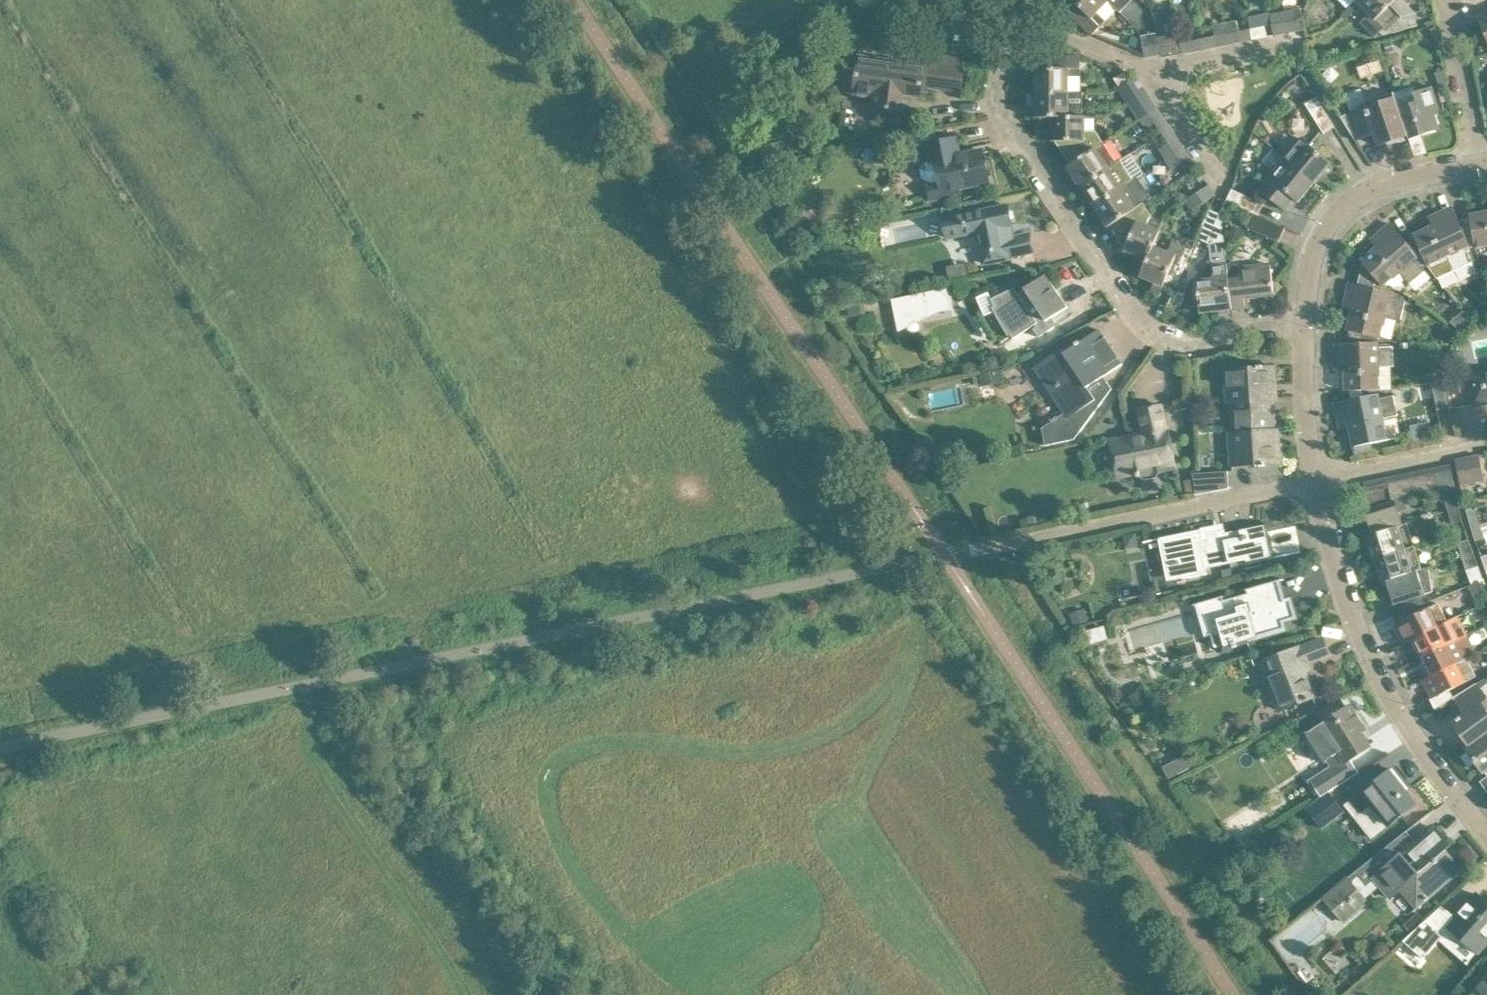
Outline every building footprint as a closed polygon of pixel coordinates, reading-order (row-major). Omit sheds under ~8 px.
[(1109,1),(1108,0),(1073,0),(1076,3),(1068,12),(1092,35),(1106,21),(1098,12),(1109,1)] [(1109,1),(1119,11),(1129,0),(1108,0),(1109,1)] [(1347,7),(1350,11),(1358,2),(1361,0),(1340,0),(1347,7)] [(1358,2),(1360,4),(1369,13),(1361,22),(1375,37),(1380,32),(1384,36),(1418,26),(1415,14),(1417,13),(1416,12),(1415,12),(1408,5),(1410,3),(1409,3),(1407,4),(1403,0),(1361,0),(1358,2)] [(1301,8),(1286,11),(1290,32),(1305,29),(1301,8)] [(1290,32),(1286,11),(1270,14),(1274,35),(1290,32)] [(1230,44),(1253,39),(1251,29),(1240,31),(1237,21),(1225,23),(1230,44)] [(1230,44),(1225,23),(1214,25),(1216,36),(1204,38),(1206,49),(1230,44)] [(1251,29),(1253,39),(1267,37),(1265,26),(1251,29)] [(1206,49),(1204,38),(1193,41),(1190,30),(1178,32),(1179,34),(1182,54),(1206,49)] [(1161,54),(1158,38),(1157,33),(1141,36),(1145,58),(1161,54)] [(1182,54),(1179,34),(1158,38),(1161,54),(1166,57),(1182,54)] [(1132,36),(1129,45),(1138,48),(1141,39),(1132,36)] [(1392,40),(1384,43),(1387,53),(1395,50),(1392,40)] [(860,57),(855,93),(860,93),(876,96),(875,107),(901,110),(903,91),(920,93),(920,95),(921,95),(922,89),(928,90),(929,86),(961,90),(964,67),(965,57),(944,54),(943,64),(925,61),(924,66),(860,57)] [(1035,92),(1069,92),(1069,76),(1081,76),(1081,56),(1048,56),(1047,68),(1035,68),(1035,92)] [(1125,71),(1114,78),(1120,87),(1131,80),(1125,71)] [(1146,90),(1137,76),(1131,80),(1120,87),(1119,88),(1128,102),(1146,90)] [(1395,94),(1408,135),(1410,139),(1440,128),(1435,114),(1438,114),(1434,102),(1437,101),(1432,87),(1415,93),(1413,87),(1395,94)] [(1341,117),(1356,140),(1375,133),(1379,145),(1408,135),(1395,94),(1394,92),(1393,93),(1365,102),(1360,89),(1345,94),(1352,113),(1341,117)] [(1146,90),(1128,102),(1140,119),(1157,107),(1146,90)] [(1069,92),(1035,92),(1035,117),(1052,117),(1069,117),(1069,116),(1084,116),(1084,92),(1081,92),(1069,92)] [(1335,127),(1317,97),(1306,104),(1324,134),(1335,127)] [(1157,107),(1140,119),(1146,129),(1155,123),(1162,133),(1171,127),(1157,107)] [(1096,148),(1104,143),(1096,131),(1086,131),(1086,116),(1084,116),(1069,116),(1069,117),(1052,117),(1052,141),(1058,141),(1064,149),(1062,150),(1071,164),(1096,148)] [(1171,127),(1162,133),(1168,143),(1159,149),(1166,159),(1184,147),(1171,127)] [(1302,138),(1286,158),(1315,182),(1331,162),(1302,138)] [(921,167),(919,172),(920,179),(925,184),(928,183),(928,186),(931,200),(961,194),(960,188),(990,182),(983,150),(955,156),(952,139),(936,142),(927,144),(930,157),(931,163),(925,165),(921,167)] [(1071,164),(1068,166),(1081,187),(1117,163),(1104,143),(1096,148),(1071,164)] [(1188,173),(1197,167),(1184,147),(1166,159),(1173,169),(1182,163),(1188,173)] [(1315,182),(1286,158),(1260,190),(1285,210),(1294,199),(1298,202),(1315,182)] [(1121,160),(1117,163),(1081,187),(1087,195),(1083,197),(1089,206),(1092,204),(1094,207),(1134,180),(1121,160)] [(1097,210),(1093,212),(1099,220),(1102,218),(1108,227),(1111,225),(1136,208),(1135,208),(1143,202),(1151,197),(1139,177),(1134,180),(1122,188),(1094,207),(1097,210)] [(1216,195),(1209,185),(1186,200),(1192,211),(1216,195)] [(1227,200),(1252,212),(1259,215),(1264,204),(1232,189),(1227,200)] [(1111,225),(1121,239),(1122,238),(1127,246),(1125,252),(1147,261),(1154,246),(1161,230),(1147,225),(1151,214),(1143,202),(1135,208),(1136,208),(1111,225)] [(962,204),(941,208),(944,218),(947,237),(978,231),(984,263),(1008,258),(1008,256),(1033,251),(1029,234),(1014,237),(1011,224),(1012,224),(1011,219),(1014,217),(1013,211),(1009,210),(1008,205),(964,214),(962,204)] [(1414,236),(1420,247),(1428,265),(1438,278),(1455,270),(1473,262),(1466,247),(1475,243),(1470,216),(1460,221),(1453,207),(1435,215),(1436,217),(1430,219),(1431,222),(1433,227),(1414,236)] [(1212,264),(1196,276),(1200,306),(1201,312),(1219,310),(1230,309),(1232,309),(1229,281),(1227,264),(1227,262),(1222,214),(1221,214),(1210,209),(1197,238),(1209,243),(1212,264)] [(1245,226),(1279,242),(1286,228),(1259,215),(1252,212),(1245,226)] [(1470,216),(1475,243),(1476,247),(1486,245),(1486,212),(1470,216)] [(1378,248),(1362,261),(1363,263),(1382,285),(1383,286),(1400,272),(1410,284),(1425,271),(1424,269),(1415,258),(1419,255),(1414,250),(1420,247),(1414,236),(1406,240),(1391,223),(1376,236),(1377,237),(1373,241),(1374,243),(1374,244),(1378,248)] [(1164,286),(1174,290),(1175,291),(1192,250),(1186,248),(1172,242),(1168,252),(1154,246),(1147,261),(1140,276),(1155,282),(1151,292),(1160,296),(1164,286)] [(1229,264),(1227,264),(1229,281),(1232,309),(1246,307),(1245,297),(1274,294),(1271,264),(1240,268),(1232,261),(1229,264)] [(1351,282),(1346,301),(1348,302),(1346,308),(1348,308),(1348,309),(1354,310),(1349,330),(1350,331),(1362,334),(1378,338),(1380,338),(1385,317),(1401,321),(1406,301),(1390,297),(1391,292),(1381,290),(1382,285),(1363,263),(1358,284),(1351,282)] [(989,292),(977,298),(985,316),(997,311),(1002,320),(1009,331),(1014,339),(1032,326),(1039,337),(1058,324),(1053,317),(1068,307),(1046,274),(1024,288),(1025,289),(1018,293),(1015,288),(991,298),(989,292)] [(951,309),(947,287),(892,299),(896,320),(939,311),(951,309)] [(869,302),(850,305),(853,318),(871,315),(869,302)] [(1477,311),(1479,316),(1483,318),(1486,317),(1486,307),(1484,305),(1479,307),(1477,311)] [(1447,326),(1441,337),(1450,342),(1456,331),(1447,326)] [(1123,364),(1100,329),(1080,342),(1079,341),(1075,343),(1078,347),(1066,354),(1062,349),(1035,367),(1066,413),(1059,417),(1058,414),(1051,419),(1052,422),(1046,426),(1049,444),(1074,440),(1084,427),(1112,389),(1104,376),(1123,364)] [(1350,343),(1336,343),(1337,363),(1338,363),(1338,369),(1341,369),(1341,370),(1346,369),(1347,390),(1350,389),(1350,390),(1362,390),(1379,389),(1379,367),(1391,367),(1395,367),(1394,346),(1392,346),(1380,347),(1378,347),(1378,338),(1362,334),(1350,331),(1350,343)] [(995,356),(986,358),(989,372),(1002,369),(1000,360),(995,356)] [(1226,369),(1229,418),(1274,415),(1273,399),(1276,399),(1274,366),(1263,367),(1263,365),(1258,365),(1258,367),(1226,369)] [(989,372),(979,374),(982,385),(1005,380),(1002,369),(989,372)] [(1468,374),(1471,388),(1474,404),(1474,405),(1486,402),(1486,370),(1468,374)] [(1444,371),(1430,374),(1432,382),(1446,379),(1444,371)] [(1461,393),(1460,388),(1457,377),(1446,379),(1449,395),(1461,393)] [(1446,379),(1432,382),(1436,401),(1438,410),(1452,407),(1449,395),(1446,379)] [(1363,396),(1362,390),(1350,390),(1352,398),(1336,402),(1340,421),(1342,421),(1343,427),(1346,426),(1346,427),(1351,426),(1355,446),(1387,440),(1383,418),(1398,415),(1394,395),(1378,398),(1377,394),(1363,396)] [(1144,433),(1111,440),(1118,477),(1137,473),(1138,477),(1141,476),(1139,468),(1159,464),(1160,472),(1177,469),(1169,432),(1167,432),(1162,404),(1139,409),(1144,433)] [(1229,418),(1232,465),(1259,463),(1260,466),(1265,465),(1265,463),(1280,462),(1278,430),(1275,430),(1274,415),(1229,418)] [(1025,442),(1018,444),(1020,454),(1027,452),(1025,442)] [(1485,479),(1480,455),(1468,458),(1473,481),(1485,479)] [(1456,460),(1461,483),(1473,481),(1468,458),(1456,460)] [(1451,465),(1434,469),(1440,492),(1444,497),(1448,510),(1460,507),(1455,489),(1451,465)] [(1440,492),(1434,469),(1423,471),(1428,495),(1440,492)] [(1229,488),(1228,471),(1194,473),(1196,494),(1229,488)] [(1416,497),(1428,495),(1423,471),(1411,473),(1416,497)] [(1411,473),(1400,476),(1405,499),(1416,497),(1411,473)] [(1387,478),(1393,502),(1396,501),(1403,499),(1405,499),(1400,476),(1387,478)] [(1376,481),(1381,506),(1393,502),(1387,478),(1376,481)] [(1376,481),(1364,483),(1365,489),(1368,502),(1370,509),(1381,506),(1376,481)] [(1366,511),(1373,533),(1373,534),(1398,526),(1398,527),(1404,525),(1403,524),(1400,513),(1407,511),(1403,499),(1396,501),(1393,502),(1381,506),(1370,509),(1366,511)] [(1448,510),(1453,524),(1463,521),(1460,507),(1448,510)] [(1467,509),(1471,525),(1480,522),(1476,507),(1467,509)] [(1404,525),(1398,527),(1398,526),(1373,534),(1373,533),(1367,535),(1374,559),(1416,545),(1409,522),(1403,524),(1404,525)] [(1485,538),(1480,522),(1471,525),(1476,541),(1485,538)] [(1201,529),(1160,538),(1167,567),(1186,563),(1189,578),(1207,574),(1206,567),(1245,559),(1246,563),(1273,558),(1266,523),(1238,529),(1239,531),(1225,534),(1224,527),(1202,532),(1201,529)] [(1458,542),(1463,556),(1474,553),(1469,539),(1458,542)] [(1381,582),(1387,580),(1412,572),(1412,571),(1418,570),(1423,568),(1416,545),(1374,559),(1381,582)] [(1467,570),(1479,566),(1474,553),(1463,556),(1467,570)] [(1412,572),(1387,580),(1394,603),(1391,604),(1394,615),(1424,603),(1421,595),(1424,593),(1432,591),(1429,568),(1429,567),(1423,568),(1418,570),(1412,571),(1412,572)] [(1232,568),(1222,570),(1223,578),(1233,576),(1232,568)] [(1222,596),(1197,603),(1198,607),(1203,626),(1204,625),(1206,632),(1221,628),(1226,645),(1226,648),(1233,646),(1234,648),(1238,646),(1238,645),(1249,642),(1246,632),(1254,629),(1256,637),(1285,628),(1283,621),(1296,617),(1290,599),(1284,601),(1278,580),(1245,589),(1246,594),(1223,600),(1222,596)] [(1469,585),(1474,596),(1484,590),(1479,580),(1469,585)] [(1484,590),(1474,596),(1479,606),(1486,602),(1486,596),(1484,590)] [(1405,644),(1414,639),(1414,638),(1439,627),(1438,626),(1450,620),(1441,602),(1395,625),(1405,644)] [(1085,609),(1069,613),(1073,627),(1089,622),(1085,609)] [(1414,639),(1412,640),(1413,643),(1416,648),(1418,647),(1423,657),(1466,635),(1457,616),(1450,620),(1438,626),(1439,627),(1414,638),(1414,639)] [(1105,626),(1086,632),(1090,645),(1109,640),(1105,626)] [(1476,654),(1466,635),(1423,657),(1432,675),(1433,675),(1457,662),(1457,663),(1467,658),(1476,654)] [(1261,662),(1280,710),(1316,696),(1303,664),(1329,654),(1323,639),(1300,647),(1301,648),(1293,651),(1292,649),(1261,662)] [(1432,675),(1423,679),(1432,697),(1432,698),(1437,708),(1455,696),(1451,689),(1477,677),(1467,658),(1457,663),(1457,662),(1433,675),(1432,675)] [(1453,723),(1470,746),(1486,734),(1486,698),(1481,690),(1486,686),(1486,678),(1486,677),(1455,696),(1466,714),(1453,723)] [(1315,710),(1299,718),(1308,732),(1306,733),(1324,762),(1327,760),(1332,768),(1309,783),(1318,797),(1358,772),(1350,759),(1370,747),(1360,732),(1365,729),(1350,705),(1323,723),(1315,710)] [(1470,746),(1467,748),(1484,772),(1486,769),(1486,734),(1470,746)] [(1186,756),(1177,761),(1183,773),(1193,768),(1186,756)] [(1390,771),(1349,802),(1350,803),(1358,814),(1352,818),(1369,840),(1416,804),(1407,792),(1401,785),(1405,783),(1394,769),(1391,772),(1390,771)] [(1322,828),(1335,818),(1343,811),(1342,809),(1328,792),(1308,809),(1322,828)] [(1401,889),(1417,908),(1462,869),(1446,850),(1451,846),(1436,827),(1407,852),(1397,840),(1350,881),(1347,878),(1324,898),(1345,922),(1368,902),(1365,899),(1380,886),(1391,898),(1401,889)] [(1426,921),(1443,935),(1443,936),(1455,946),(1462,938),(1478,952),(1486,941),(1486,902),(1477,893),(1453,921),(1440,909),(1426,921)] [(1411,934),(1425,920),(1417,911),(1402,924),(1411,934)] [(1411,934),(1403,940),(1424,958),(1443,936),(1443,935),(1426,921),(1425,920),(1411,934)] [(1471,994),(1486,994),(1486,977),(1471,994)]
